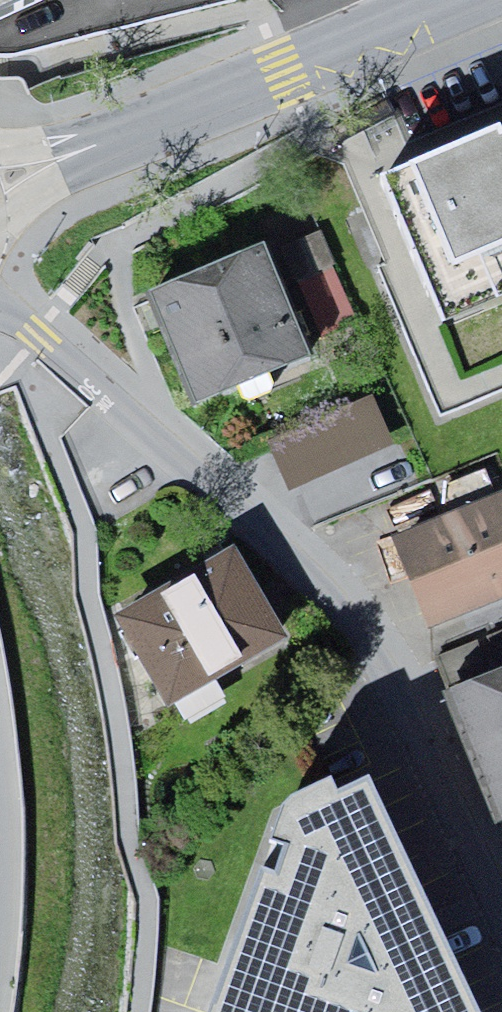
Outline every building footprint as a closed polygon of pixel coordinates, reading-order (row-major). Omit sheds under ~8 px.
[(43,0),(0,0),(0,19),(43,0)] [(377,179),(440,325),(501,300),(501,126),(377,179)] [(270,241),(151,298),(202,405),(321,349),(270,241)] [(378,397),(268,441),(307,536),(416,492),(378,397)] [(398,533),(436,628),(501,602),(501,492),(398,533)] [(303,640),(242,537),(121,600),(182,711),(303,640)] [(455,680),(501,813),(501,663),(455,680)] [(275,790),(202,1011),(500,1011),(375,744),(275,790)]
